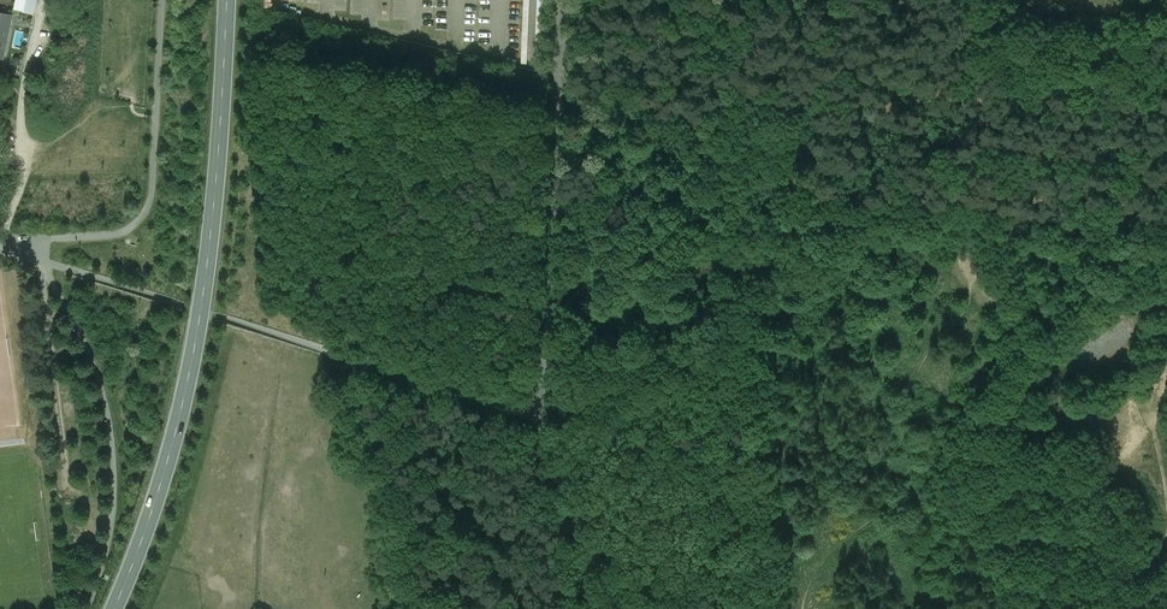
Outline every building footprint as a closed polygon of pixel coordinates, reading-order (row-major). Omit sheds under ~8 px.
[(0,14),(0,54),(3,54),(3,55),(4,55),(13,16),(0,14)]
